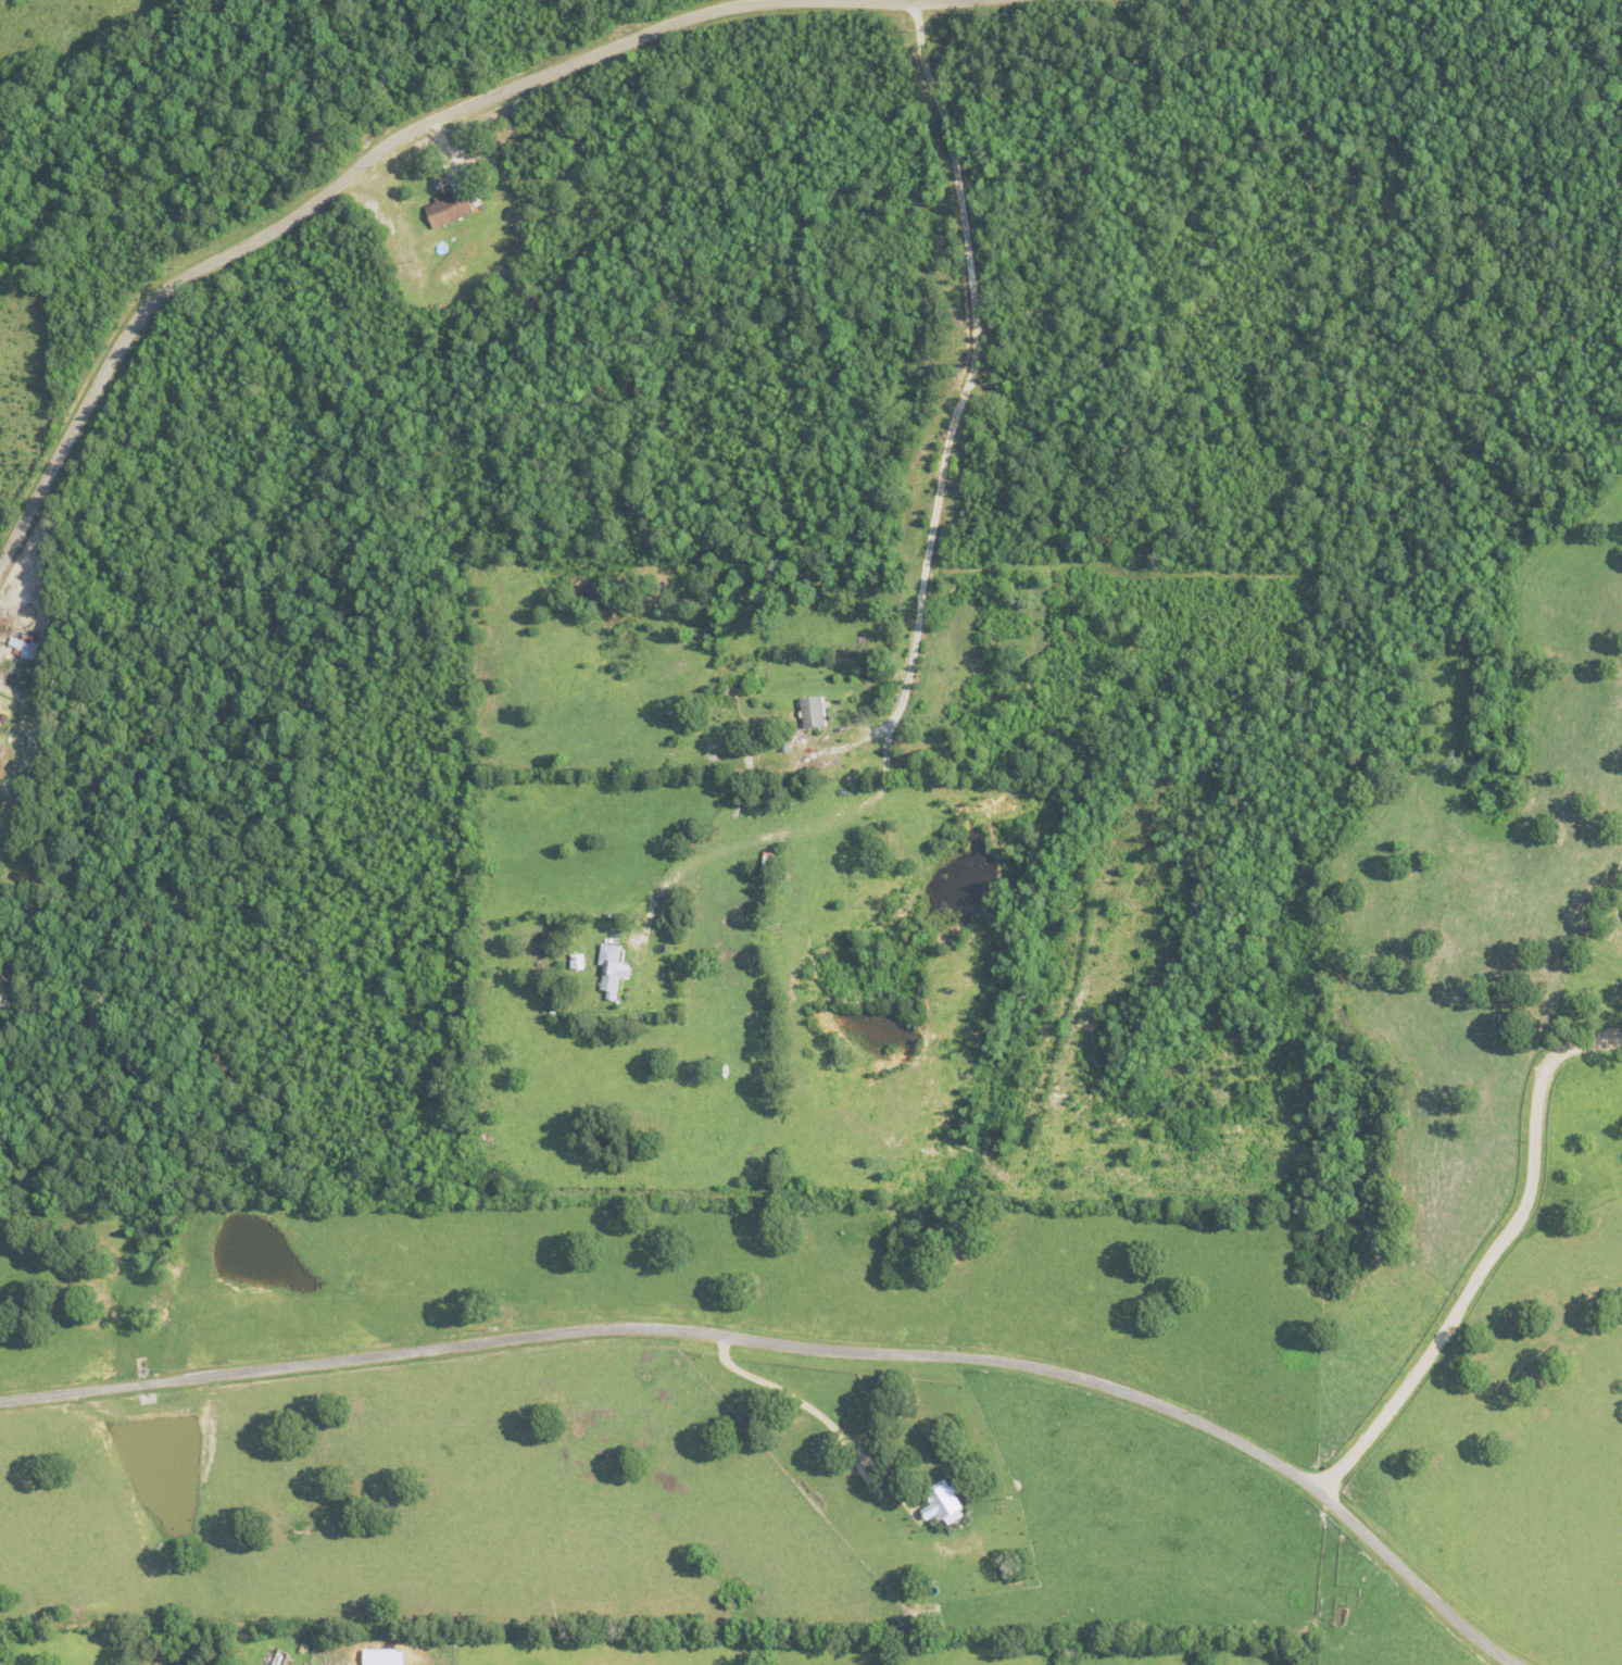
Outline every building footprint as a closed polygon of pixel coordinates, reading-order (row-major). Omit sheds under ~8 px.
[(459,186),(430,198),(432,202),(421,206),(430,229),(470,212),(459,186)] [(37,643),(29,641),(32,634),(21,631),(18,639),(8,636),(5,644),(17,648),(15,655),(32,660),(37,643)] [(802,727),(824,725),(821,695),(799,697),(802,727)] [(612,1000),(617,977),(623,978),(625,965),(614,963),(617,946),(598,943),(595,963),(600,964),(596,989),(603,991),(602,998),(612,1000)] [(944,1478),(922,1489),(941,1526),(962,1516),(944,1478)] [(914,1531),(929,1522),(921,1509),(906,1517),(914,1531)]
